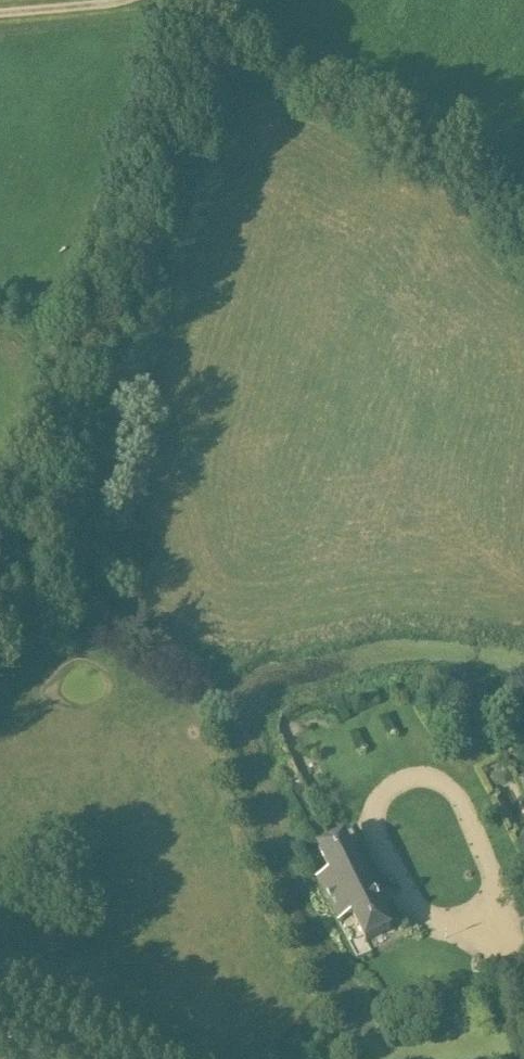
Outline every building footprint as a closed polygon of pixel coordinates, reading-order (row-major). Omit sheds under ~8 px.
[(343,838),(319,850),(331,874),(319,880),(341,925),(354,918),(366,942),(391,929),(343,838)]
